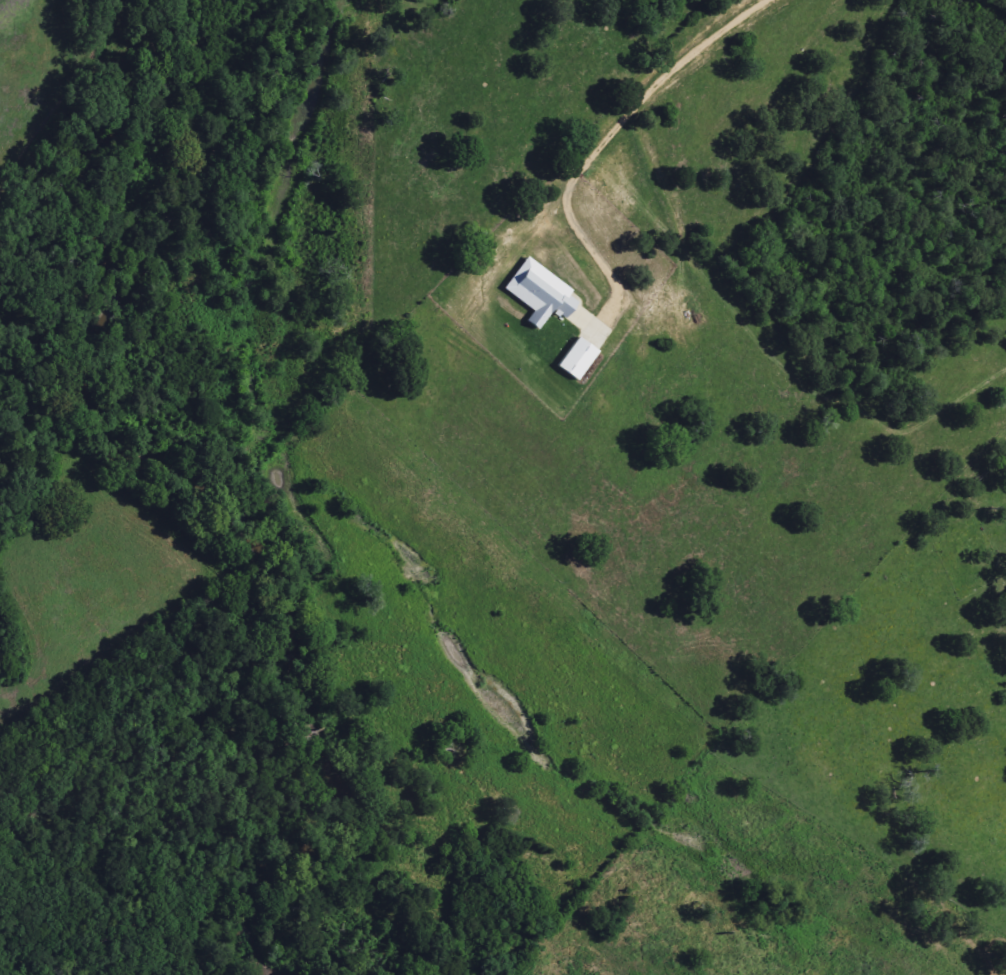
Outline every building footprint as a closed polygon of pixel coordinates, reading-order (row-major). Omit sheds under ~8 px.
[(571,291),(526,258),(502,290),(532,312),(525,323),(537,331),(552,311),(564,320),(576,303),(567,297),(571,291)] [(556,368),(575,382),(597,353),(577,338),(556,368)]
